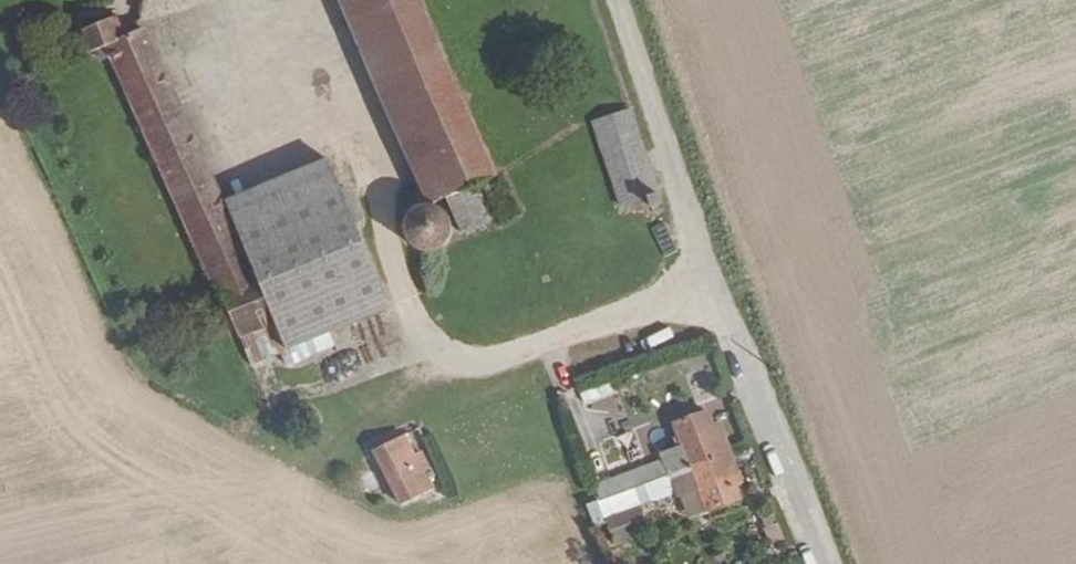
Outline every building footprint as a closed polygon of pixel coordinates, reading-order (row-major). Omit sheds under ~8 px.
[(352,10),(391,0),(348,0),(352,10)] [(474,126),(426,0),(391,0),(352,10),(406,151),(474,126)] [(343,193),(337,195),(331,178),(226,214),(216,190),(148,27),(126,35),(115,13),(74,30),(85,53),(99,47),(234,338),(271,325),(281,349),(376,314),(347,226),(353,223),(343,193)] [(639,194),(652,190),(626,108),(593,119),(618,202),(639,194)] [(475,185),(494,177),(474,126),(406,151),(426,204),(448,195),(475,185)] [(216,190),(226,214),(331,178),(322,155),(216,190)] [(489,220),(475,185),(448,195),(462,232),(489,220)] [(652,190),(639,194),(646,215),(658,210),(652,190)] [(450,232),(450,226),(449,220),(449,215),(445,210),(440,208),(433,204),(426,204),(418,202),(412,203),(400,213),(398,224),(398,229),(399,236),(402,240),(405,247),(410,251),(420,253),(427,252),(431,252),(437,250),(441,247),(444,243),(448,238),(450,232)] [(654,414),(664,442),(646,449),(661,489),(679,483),(691,509),(723,496),(717,477),(725,473),(702,414),(693,417),(687,402),(654,414)] [(405,435),(371,450),(401,508),(434,492),(405,435)] [(647,495),(661,489),(646,449),(631,453),(647,495)] [(631,453),(602,464),(619,506),(647,495),(631,453)]
